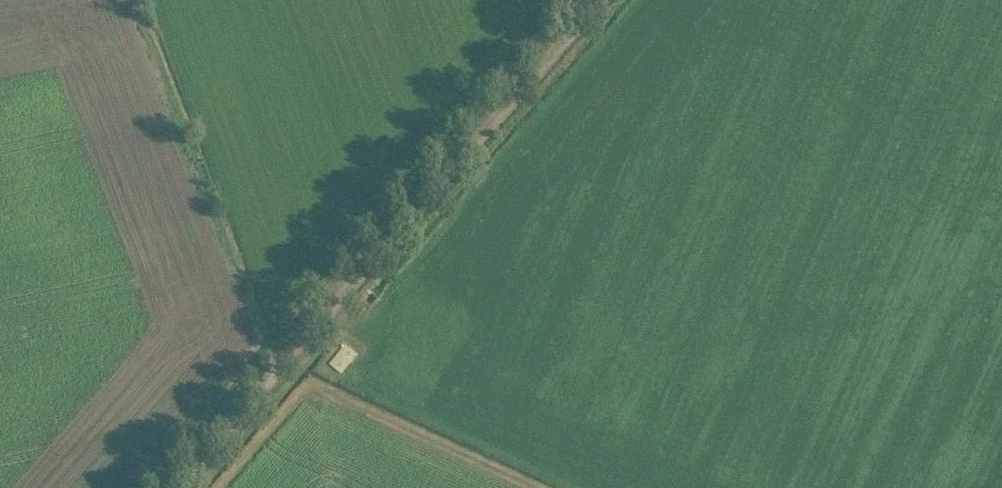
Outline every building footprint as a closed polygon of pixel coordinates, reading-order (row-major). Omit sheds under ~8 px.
[(344,346),(329,363),(340,372),(355,355),(344,346)]
